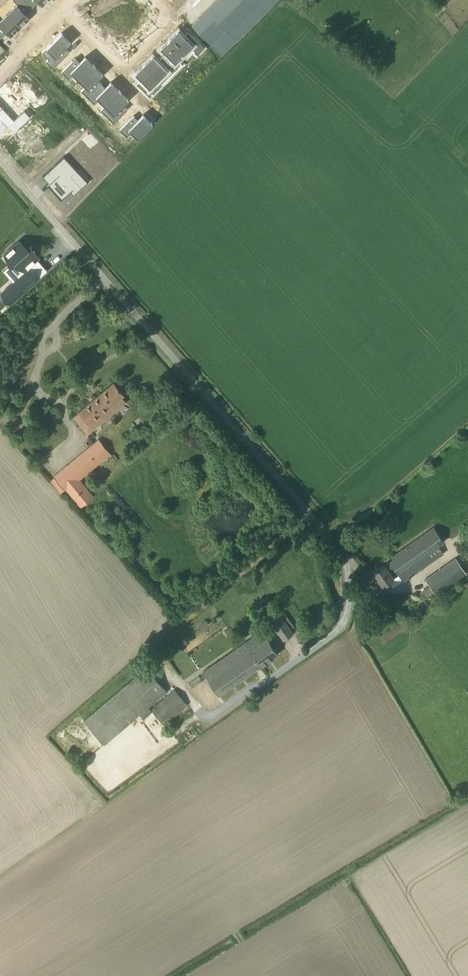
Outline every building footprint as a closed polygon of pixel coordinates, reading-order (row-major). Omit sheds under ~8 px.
[(8,12),(22,25),(31,16),(27,11),(33,5),(28,0),(16,0),(18,2),(8,12)] [(192,24),(214,47),(229,32),(237,40),(273,4),(269,0),(216,0),(192,24)] [(1,37),(8,31),(12,35),(22,25),(8,12),(0,20),(0,35),(1,37)] [(178,29),(169,38),(184,53),(190,47),(195,51),(201,45),(188,31),(184,35),(178,29)] [(60,33),(45,48),(52,55),(47,59),(54,66),(68,52),(63,48),(69,42),(60,33)] [(169,38),(160,47),(166,52),(162,57),(175,70),(182,63),(178,59),(184,53),(169,38)] [(152,55),(143,64),(158,79),(164,73),(169,77),(175,70),(162,57),(158,61),(152,55)] [(74,58),(60,72),(67,79),(71,74),(78,81),(93,66),(83,57),(78,62),(74,58)] [(143,64),(134,73),(140,78),(136,82),(149,96),(156,89),(152,85),(158,79),(143,64)] [(93,66),(78,81),(84,87),(80,92),(87,98),(100,85),(96,80),(102,75),(93,66)] [(100,85),(87,98),(94,105),(98,101),(105,107),(120,92),(110,83),(105,89),(100,85)] [(120,92),(105,107),(111,114),(107,118),(114,125),(127,111),(123,107),(129,101),(120,92)] [(8,125),(14,132),(30,117),(24,110),(14,119),(0,104),(0,133),(8,125)] [(133,117),(120,131),(127,138),(131,133),(138,140),(152,125),(143,116),(138,122),(133,117)] [(33,125),(16,142),(21,147),(26,153),(22,156),(34,169),(55,150),(55,149),(54,150),(49,144),(44,148),(34,137),(38,133),(33,127),(34,126),(33,125)] [(64,155),(42,175),(52,186),(54,185),(56,187),(53,190),(61,199),(70,190),(74,194),(82,186),(71,175),(77,169),(64,155)] [(46,270),(36,259),(39,257),(28,244),(25,247),(19,240),(4,253),(22,274),(1,293),(10,303),(46,270)] [(114,382),(78,411),(78,412),(73,416),(88,433),(126,401),(122,396),(124,394),(114,382)] [(79,479),(110,453),(99,439),(54,476),(65,490),(66,489),(80,506),(93,496),(79,479)] [(433,526),(391,556),(393,558),(385,564),(373,572),(382,585),(389,580),(393,587),(403,580),(404,580),(433,560),(427,552),(443,541),(433,526)] [(426,578),(436,593),(466,573),(455,558),(426,578)] [(271,621),(278,631),(283,639),(293,632),(276,608),(268,614),(272,620),(271,621)] [(249,649),(260,665),(268,660),(267,659),(269,657),(270,658),(278,653),(267,637),(265,639),(261,632),(248,641),(247,640),(239,646),(243,653),(249,649)] [(208,678),(219,694),(260,665),(249,649),(243,653),(239,646),(234,649),(239,656),(230,662),(225,655),(204,671),(208,677),(208,678)] [(105,743),(167,691),(146,667),(84,720),(105,743)] [(175,689),(169,694),(151,709),(163,724),(187,704),(175,689)]
